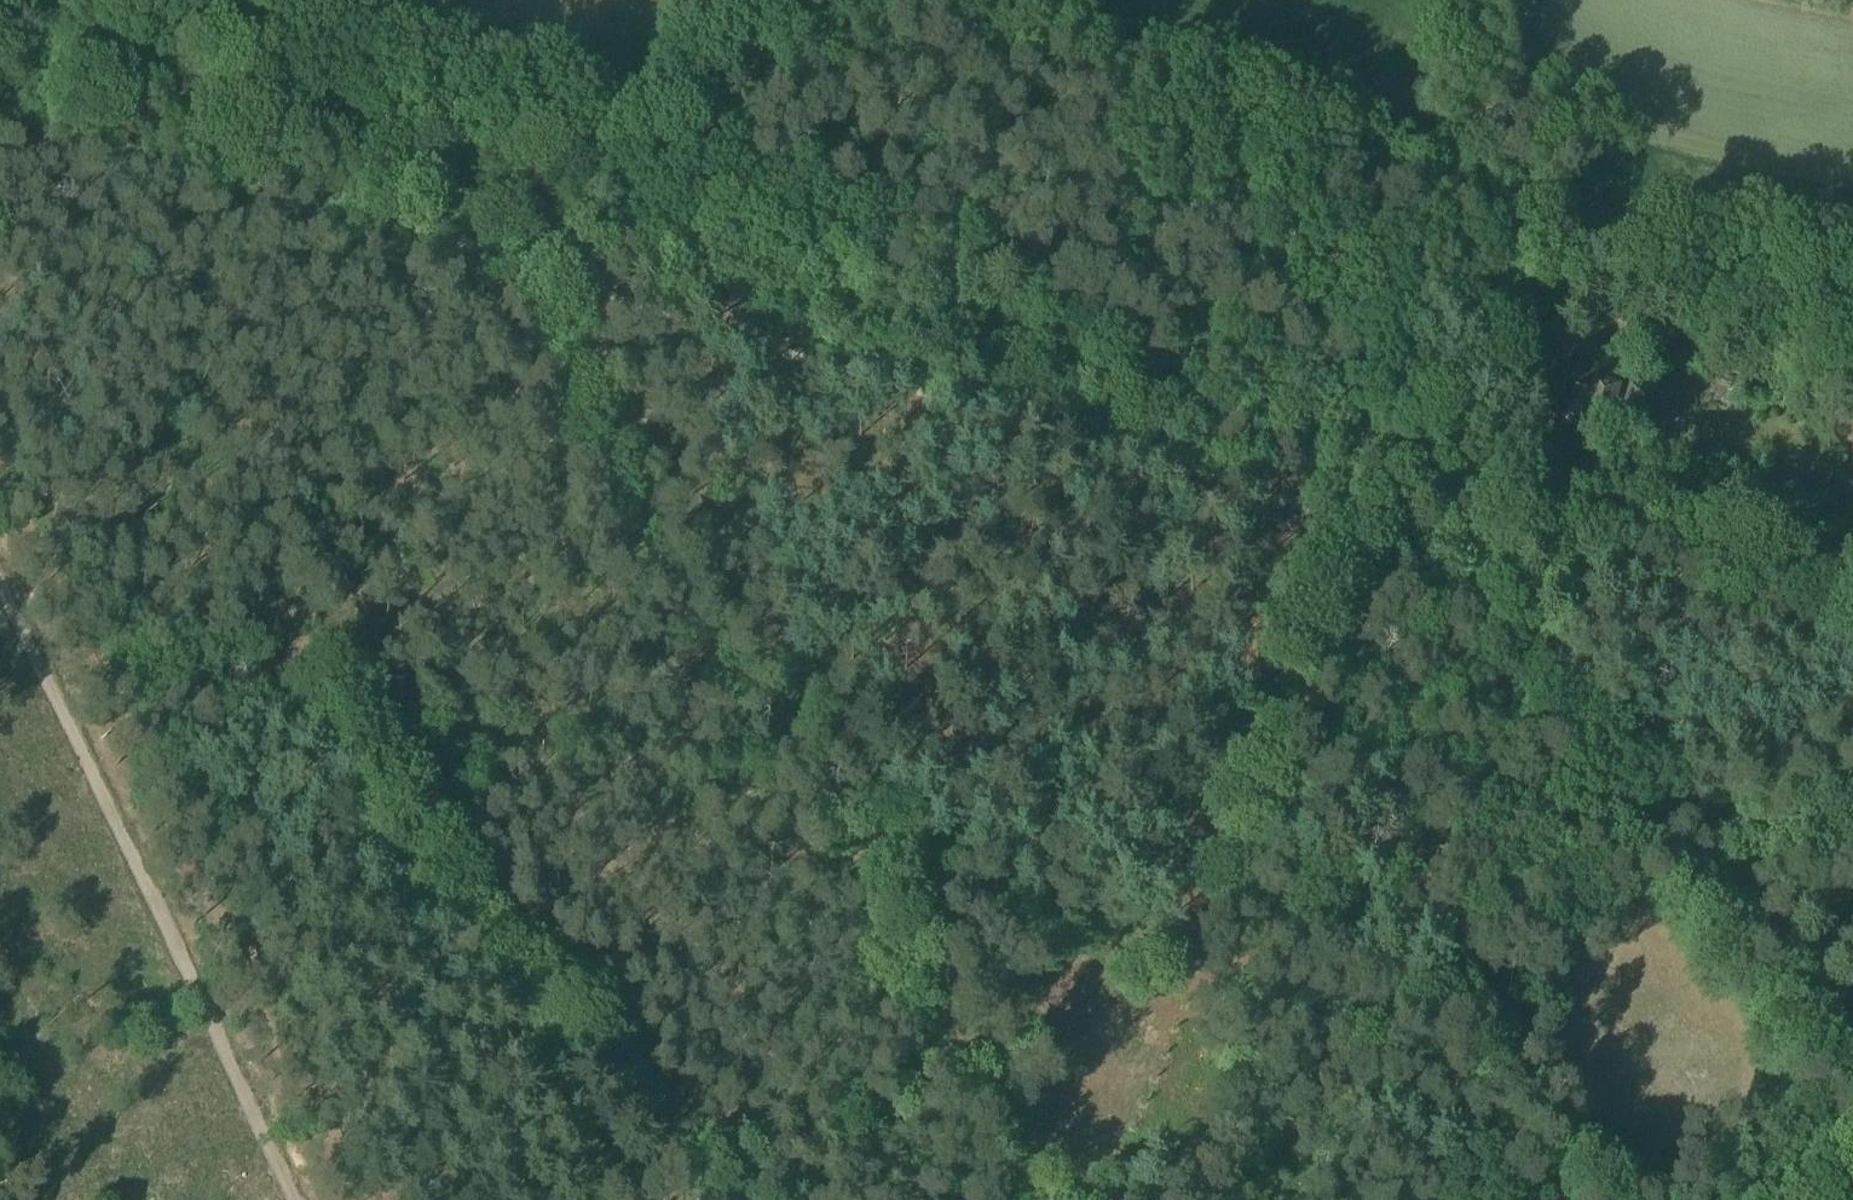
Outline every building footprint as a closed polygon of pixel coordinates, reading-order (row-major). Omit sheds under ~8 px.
[(1581,424),(1604,432),(1620,387),(1596,378),(1591,393),(1579,389),(1568,422),(1580,426),(1581,424)]
